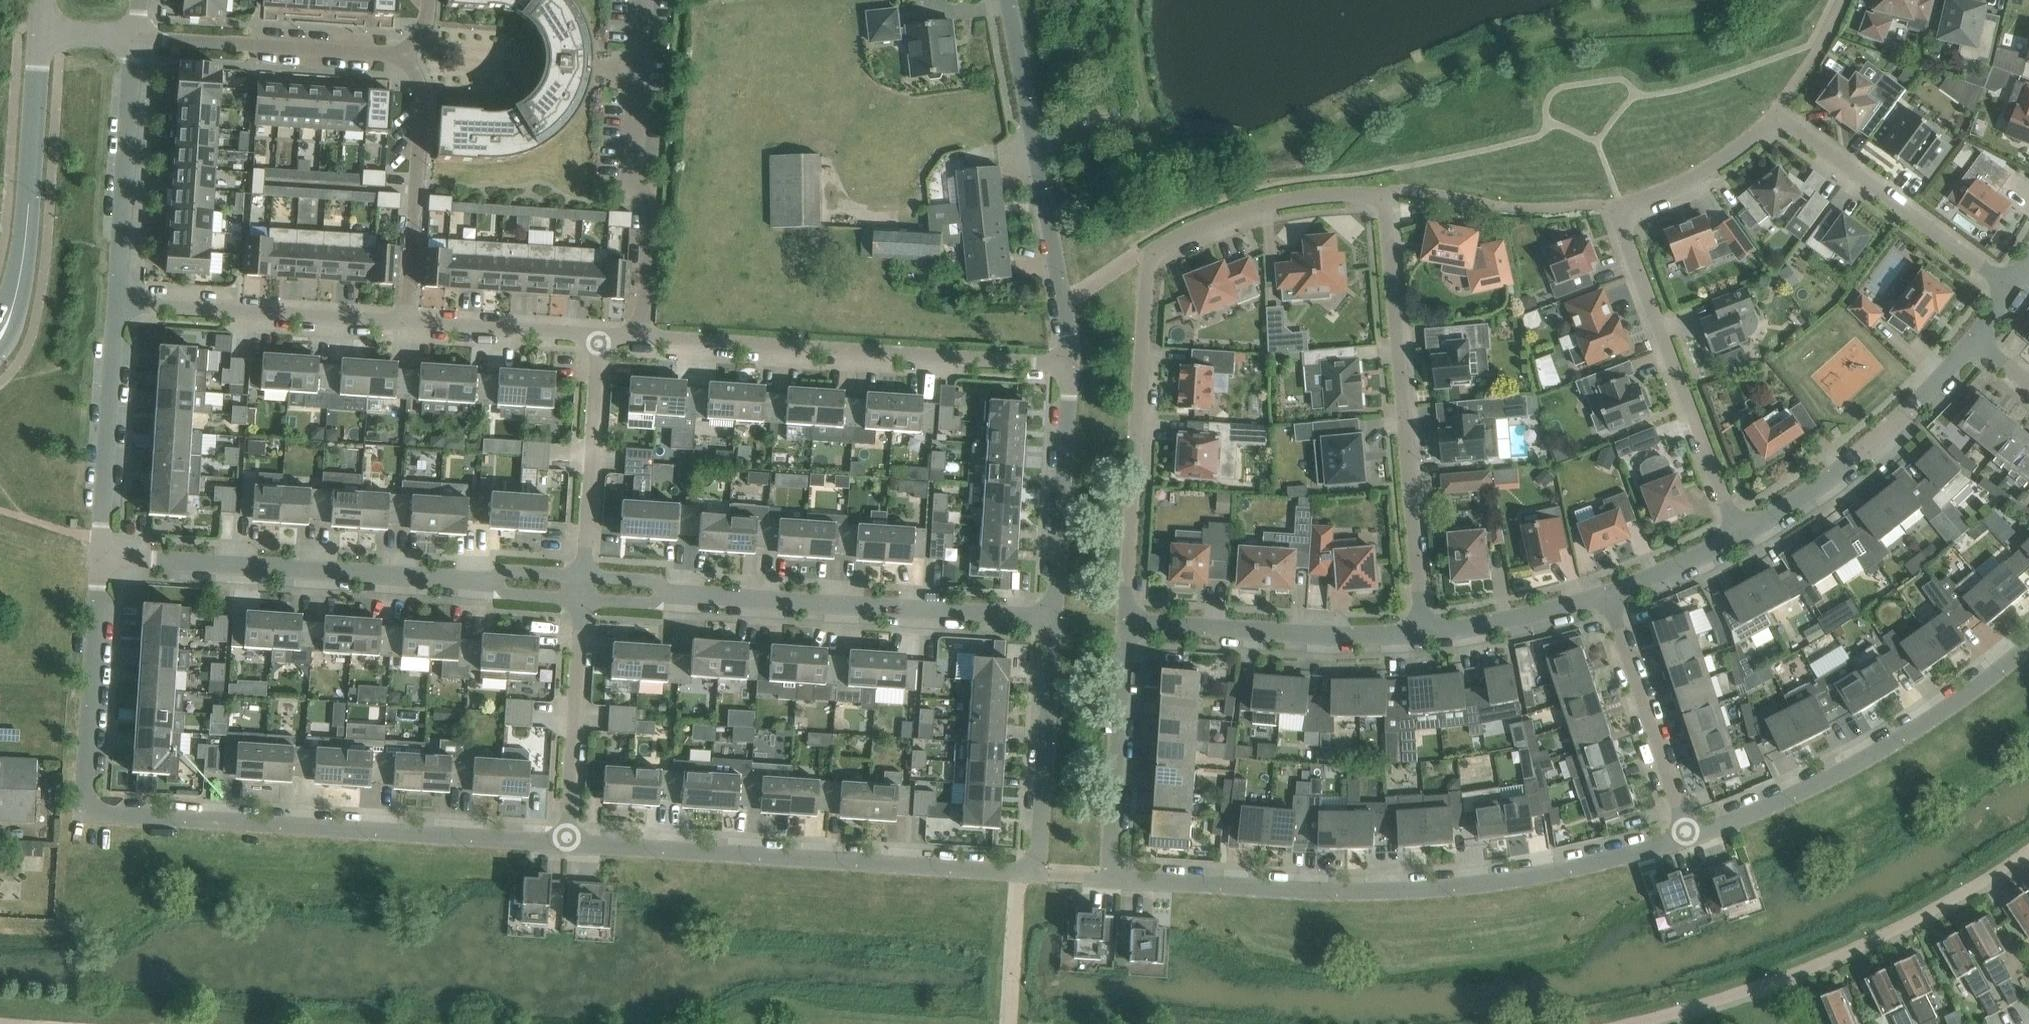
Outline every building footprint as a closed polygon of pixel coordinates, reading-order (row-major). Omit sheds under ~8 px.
[(224,0),(184,0),(183,11),(185,12),(185,18),(223,21),(224,0)] [(306,0),(283,0),(283,7),(305,9),(306,0)] [(328,0),(306,0),(305,9),(328,10),(328,0)] [(351,0),(328,0),(328,10),(350,12),(351,0)] [(373,0),(351,0),(350,12),(372,13),(373,0)] [(398,17),(399,0),(373,0),(372,13),(372,15),(398,17)] [(456,150),(471,151),(471,150),(481,152),(492,153),(497,153),(506,152),(517,149),(528,145),(538,140),(542,138),(550,132),(558,124),(561,121),(567,113),(572,107),(574,102),(576,96),(578,92),(581,83),(582,81),(581,81),(583,71),(583,63),(583,52),(583,51),(582,41),(580,37),(577,26),(571,14),(566,6),(561,0),(446,0),(446,6),(462,8),(462,4),(472,4),(472,8),(488,9),(488,7),(494,7),(504,8),(504,3),(515,6),(512,11),(521,15),(528,21),(532,17),(539,25),(534,28),(540,36),(543,45),(545,54),(546,61),(545,61),(545,62),(547,62),(547,67),(544,66),(544,68),(545,68),(544,75),(541,83),(536,92),(530,99),(534,102),(526,110),(523,105),(515,110),(506,113),(507,118),(497,120),(497,115),(487,115),(481,114),(481,112),(465,110),(465,114),(455,114),(455,110),(439,109),(436,159),(463,161),(463,159),(456,159),(456,150)] [(1926,32),(1933,0),(1873,0),(1872,4),(1876,4),(1874,16),(1868,14),(1861,33),(1884,42),(1891,23),(1892,15),(1911,19),(1909,28),(1926,32)] [(1959,57),(1979,62),(1979,58),(1989,60),(1998,23),(1981,19),(1982,15),(1983,16),(1985,8),(1979,6),(1979,8),(1971,6),(1971,4),(1967,3),(1968,0),(1954,0),(1953,0),(1950,0),(1941,38),(1962,43),(1959,57)] [(879,10),(867,11),(870,44),(907,40),(911,77),(927,76),(931,81),(941,80),(943,74),(958,72),(953,22),(905,27),(906,28),(902,28),(899,8),(879,10)] [(178,85),(219,87),(220,72),(219,72),(220,66),(182,63),(181,70),(179,70),(178,85)] [(1963,72),(1961,81),(1985,89),(1989,78),(1992,70),(1992,69),(1977,63),(1975,74),(1963,72)] [(1921,69),(1909,65),(1898,79),(1908,86),(1921,69)] [(2006,87),(2011,73),(1993,67),(1992,69),(1992,70),(1989,78),(1985,89),(1995,92),(2006,87)] [(1884,120),(1906,90),(1905,89),(1905,90),(1882,73),(1872,86),(1858,76),(1850,85),(1839,77),(1833,86),(1829,83),(1819,96),(1823,99),(1820,103),(1834,114),(1832,116),(1842,123),(1844,121),(1858,131),(1872,111),(1884,120)] [(2005,114),(2014,117),(2007,136),(2012,137),(2014,142),(2020,145),(2025,142),(2028,144),(2028,85),(2027,84),(2027,85),(2017,81),(2005,114)] [(218,103),(219,87),(178,85),(177,100),(179,100),(179,106),(217,108),(217,103),(218,103)] [(275,125),(278,87),(258,86),(255,123),(275,125)] [(298,126),(300,88),(278,87),(275,125),(298,126)] [(320,128),(322,90),(300,88),(298,126),(320,128)] [(342,129),(345,91),(322,90),(320,128),(342,129)] [(365,131),(367,93),(345,91),(342,129),(365,131)] [(390,134),(393,92),(367,91),(367,93),(365,131),(365,133),(390,134)] [(216,129),(217,108),(179,106),(177,126),(216,129)] [(1928,178),(1952,146),(1938,136),(1940,132),(1911,111),(1898,129),(1896,127),(1881,148),(1912,171),(1914,168),(1928,178)] [(214,149),(216,129),(177,126),(176,147),(214,149)] [(213,170),(214,149),(176,147),(175,168),(213,170)] [(1983,150),(1977,159),(1994,172),(2001,163),(1983,150)] [(819,156),(771,156),(772,228),(821,227),(819,156)] [(253,163),(244,162),(243,171),(252,172),(253,163)] [(1972,188),(1959,206),(1969,214),(1967,216),(1977,223),(1979,221),(1993,231),(2012,205),(1987,187),(1994,177),(1975,163),(1962,181),(1972,188)] [(865,229),(863,257),(943,261),(944,244),(967,243),(971,283),(993,281),(1012,278),(1000,167),(981,169),(958,171),(963,204),(930,207),(932,232),(865,229)] [(212,191),(213,170),(175,168),(173,188),(212,191)] [(252,181),(264,182),(265,169),(253,168),(252,181)] [(1766,176),(1738,199),(1747,210),(1739,216),(1750,230),(1758,224),(1759,224),(1766,218),(1770,215),(1774,221),(1781,214),(1783,216),(1792,204),(1802,196),(1800,193),(1806,185),(1798,179),(1796,181),(1789,176),(1788,178),(1780,168),(1768,178),(1766,176)] [(297,180),(297,171),(284,170),(284,179),(297,180)] [(363,170),(362,186),(385,187),(386,171),(363,170)] [(297,171),(297,180),(310,181),(310,172),(297,171)] [(341,183),(341,174),(328,173),(328,182),(341,183)] [(341,174),(341,183),(353,184),(354,175),(341,174)] [(263,195),(264,182),(252,181),(251,194),(263,195)] [(299,197),(299,188),(287,187),(286,196),(299,197)] [(210,211),(212,191),(173,188),(172,209),(210,211)] [(299,188),(299,197),(312,198),(312,189),(299,188)] [(352,201),(352,192),(339,191),(339,200),(352,201)] [(352,192),(352,201),(364,201),(365,192),(352,192)] [(401,194),(378,192),(377,208),(400,209),(401,194)] [(1798,218),(1811,227),(1829,203),(1816,193),(1798,218)] [(429,195),(428,211),(452,213),(453,197),(429,195)] [(477,213),(478,204),(465,203),(464,212),(477,213)] [(490,214),(491,205),(478,204),(477,213),(490,214)] [(530,216),(531,207),(518,207),(517,216),(530,216)] [(543,217),(543,208),(531,207),(530,216),(543,217)] [(209,232),(210,211),(172,209),(171,230),(209,232)] [(583,220),(583,211),(570,210),(570,219),(583,220)] [(596,221),(596,212),(583,211),(583,220),(596,221)] [(608,227),(631,228),(632,213),(609,211),(608,227)] [(1837,253),(1852,263),(1872,236),(1844,216),(1831,234),(1820,225),(1806,245),(1830,262),(1837,253)] [(1740,261),(1755,250),(1732,219),(1718,229),(1719,231),(1712,234),(1706,218),(1667,232),(1678,261),(1685,259),(1690,272),(1712,264),(1706,250),(1727,243),(1740,261)] [(1432,227),(1426,259),(1445,263),(1471,267),(1473,275),(1476,289),(1495,285),(1510,281),(1506,265),(1502,245),(1486,249),(1486,250),(1475,247),(1477,235),(1472,234),(1473,229),(1457,226),(1456,231),(1432,227)] [(294,274),(297,230),(269,228),(268,239),(266,276),(269,277),(269,274),(283,275),(284,273),(294,274)] [(208,251),(209,232),(171,230),(169,249),(168,249),(168,250),(209,253),(209,251),(208,251)] [(320,278),(323,232),(297,230),(294,274),(304,274),(304,277),(320,278)] [(347,277),(349,233),(323,232),(320,278),(336,279),(336,276),(347,277)] [(374,283),(376,246),(377,235),(349,233),(347,277),(357,278),(357,280),(371,281),(371,283),(374,283)] [(1337,255),(1335,237),(1307,239),(1308,255),(1295,256),(1296,265),(1279,266),(1281,287),(1282,287),(1283,302),(1330,298),(1330,292),(1346,290),(1343,255),(1337,255)] [(1549,252),(1546,253),(1558,284),(1554,285),(1558,297),(1574,292),(1593,285),(1588,272),(1594,270),(1591,264),(1597,262),(1588,237),(1575,242),(1574,239),(1569,241),(1567,237),(1551,243),(1553,247),(1547,249),(1549,252)] [(266,276),(268,239),(247,238),(244,275),(266,276)] [(472,285),(475,242),(448,240),(447,251),(445,288),(447,288),(447,286),(462,287),(462,285),(472,285)] [(499,289),(502,243),(475,242),(472,285),(483,286),(483,288),(499,289)] [(525,289),(528,245),(502,243),(499,289),(515,290),(515,288),(525,289)] [(551,293),(554,247),(528,245),(525,289),(535,289),(535,292),(551,293)] [(374,283),(396,285),(398,248),(376,246),(374,283)] [(578,292),(581,248),(554,247),(551,293),(567,294),(567,292),(578,292)] [(605,298),(607,262),(608,250),(581,248),(578,292),(588,293),(588,295),(603,296),(603,298),(605,298)] [(168,250),(166,272),(185,273),(207,274),(207,273),(221,274),(223,254),(209,253),(168,250)] [(445,288),(447,251),(425,250),(423,287),(445,288)] [(1194,294),(1181,300),(1187,316),(1201,311),(1202,315),(1218,308),(1237,301),(1239,305),(1260,297),(1255,285),(1259,283),(1250,259),(1226,268),(1225,264),(1223,260),(1210,265),(1194,271),(1196,275),(1188,278),(1194,294)] [(605,298),(627,300),(629,263),(607,262),(605,298)] [(1789,266),(1777,275),(1789,291),(1801,281),(1789,266)] [(1903,301),(1894,314),(1895,314),(1888,323),(1903,334),(1910,325),(1919,332),(1935,310),(1939,312),(1952,295),(1938,284),(1940,282),(1928,273),(1926,276),(1923,274),(1914,286),(1903,278),(1892,293),(1903,301)] [(1712,351),(1713,354),(1749,340),(1748,338),(1753,336),(1756,333),(1758,329),(1760,321),(1748,290),(1713,302),(1718,316),(1701,322),(1707,337),(1704,340),(1708,351),(1712,351)] [(1618,317),(1613,319),(1603,292),(1566,307),(1580,346),(1570,350),(1576,366),(1588,362),(1589,364),(1611,356),(1612,358),(1616,357),(1615,354),(1630,349),(1618,317)] [(1863,294),(1848,310),(1871,331),(1886,315),(1863,294)] [(1534,299),(1528,296),(1520,299),(1525,310),(1537,306),(1534,299)] [(1526,332),(1540,327),(1543,321),(1539,310),(1523,316),(1526,332)] [(1469,352),(1477,351),(1491,350),(1489,325),(1449,328),(1450,348),(1434,350),(1437,388),(1472,385),(1469,355),(1469,352)] [(1269,355),(1291,353),(1309,351),(1308,332),(1293,333),(1286,327),(1268,328),(1269,355)] [(159,346),(158,369),(194,371),(207,372),(208,350),(196,349),(159,346)] [(1744,348),(1721,356),(1728,376),(1751,367),(1744,348)] [(1339,361),(1338,349),(1309,352),(1309,351),(1291,353),(1291,361),(1304,360),(1305,366),(1323,365),(1325,391),(1313,392),(1314,408),(1327,407),(1327,412),(1363,408),(1361,391),(1364,391),(1362,377),(1360,377),(1358,359),(1339,361)] [(1183,365),(1180,409),(1200,410),(1211,411),(1213,378),(1214,374),(1235,375),(1235,373),(1236,361),(1246,362),(1247,353),(1236,353),(1193,350),(1193,351),(1198,352),(1197,366),(1183,365)] [(289,392),(291,355),(263,353),(262,360),(250,359),(248,389),(289,392)] [(291,356),(289,392),(303,393),(302,407),(327,409),(328,394),(330,364),(319,364),(319,357),(291,355),(291,356)] [(243,385),(245,359),(231,358),(230,370),(231,370),(230,384),(243,385)] [(367,397),(370,360),(342,358),(341,365),(330,364),(328,394),(367,397)] [(397,369),(398,362),(370,360),(367,397),(407,399),(409,370),(397,369)] [(446,402),(449,365),(421,364),(420,370),(409,370),(407,399),(446,402)] [(476,374),(477,367),(449,365),(446,402),(486,404),(488,375),(476,374)] [(158,369),(157,389),(205,393),(207,372),(194,371),(158,369)] [(231,370),(230,370),(222,369),(221,384),(230,384),(231,370)] [(525,407),(527,370),(499,369),(499,375),(488,375),(486,404),(525,407)] [(1610,369),(1576,382),(1584,400),(1588,399),(1595,416),(1602,413),(1610,432),(1633,423),(1632,421),(1651,414),(1648,407),(1651,406),(1645,390),(1642,391),(1640,385),(1628,389),(1625,382),(1628,381),(1627,378),(1615,382),(1610,369)] [(527,370),(525,407),(539,408),(539,418),(552,418),(552,409),(561,410),(563,382),(555,381),(555,372),(527,370)] [(1558,372),(1539,379),(1544,391),(1563,384),(1558,372)] [(630,377),(628,414),(656,416),(658,380),(658,379),(630,377)] [(658,380),(656,416),(678,417),(677,429),(694,430),(695,418),(697,388),(686,388),(686,381),(658,379),(658,380)] [(734,421),(737,384),(709,382),(709,389),(697,388),(695,418),(707,419),(734,421)] [(776,394),(765,393),(765,386),(737,384),(734,421),(763,423),(763,422),(774,423),(776,394)] [(813,426),(816,389),(788,387),(787,394),(776,394),(774,423),(785,424),(813,426)] [(1460,387),(1449,389),(1450,402),(1461,401),(1460,387)] [(155,408),(155,410),(192,413),(212,414),(213,406),(222,406),(223,394),(205,393),(157,389),(156,397),(155,408)] [(830,427),(829,442),(852,443),(855,399),(843,398),(844,391),(816,389),(813,426),(830,427)] [(955,392),(954,406),(965,406),(966,393),(955,392)] [(1474,392),(1465,393),(1466,402),(1475,401),(1474,392)] [(895,394),(867,393),(866,399),(855,399),(852,443),(874,445),(875,430),(892,431),(895,394)] [(985,401),(984,423),(988,423),(1025,425),(1026,403),(1021,402),(1022,395),(990,393),(990,401),(985,401)] [(923,396),(895,394),(892,431),(920,433),(933,433),(935,404),(922,403),(923,396)] [(1448,419),(1449,430),(1441,431),(1441,437),(1437,437),(1438,454),(1443,454),(1444,463),(1487,459),(1487,458),(1499,457),(1496,420),(1528,417),(1526,397),(1475,401),(1466,402),(1459,402),(1460,417),(1448,419)] [(1978,441),(2001,413),(1983,399),(1972,412),(1967,409),(1958,421),(1962,424),(1960,427),(1978,441)] [(232,415),(246,416),(247,407),(232,406),(232,415)] [(191,433),(192,413),(155,410),(154,431),(191,433)] [(1996,455),(2018,428),(2001,413),(1978,441),(1996,455)] [(1757,424),(1750,414),(1739,422),(1758,472),(1786,454),(1783,449),(1805,434),(1794,417),(1772,432),(1763,420),(1757,424)] [(246,425),(246,416),(232,415),(231,424),(246,425)] [(961,417),(953,417),(952,416),(951,431),(960,432),(961,417)] [(1315,441),(1319,486),(1365,482),(1363,453),(1366,453),(1365,433),(1347,434),(1348,438),(1341,439),(1339,421),(1314,423),(1316,441),(1315,441)] [(1023,446),(1025,425),(988,423),(986,443),(1023,446)] [(1236,481),(1238,463),(1239,445),(1272,447),(1271,427),(1210,423),(1209,436),(1181,434),(1180,452),(1177,457),(1176,468),(1179,473),(1178,477),(1236,481)] [(324,440),(324,428),(317,427),(311,432),(311,440),(324,440)] [(1628,438),(1634,454),(1640,452),(1647,450),(1652,448),(1655,446),(1659,444),(1661,442),(1656,428),(1628,438)] [(2028,450),(2028,436),(2018,428),(1996,455),(2013,470),(2028,450)] [(338,430),(326,430),(326,441),(337,442),(338,430)] [(154,431),(152,452),(201,455),(202,434),(191,433),(154,431)] [(411,436),(405,436),(404,447),(415,447),(416,441),(411,436)] [(248,440),(247,454),(264,455),(265,441),(248,440)] [(483,440),(483,452),(496,453),(497,440),(483,440)] [(549,457),(550,443),(523,442),(522,455),(549,457)] [(1022,467),(1023,446),(986,443),(985,464),(1022,467)] [(1960,463),(1966,456),(1964,454),(1954,444),(1947,451),(1960,463)] [(738,445),(737,459),(750,460),(751,446),(738,445)] [(1602,450),(1599,457),(1613,463),(1616,456),(1612,446),(1602,450)] [(1919,485),(1942,511),(1973,481),(1961,473),(1936,447),(1917,465),(1928,477),(1919,485)] [(224,456),(239,457),(239,448),(225,448),(224,456)] [(625,462),(653,463),(654,450),(626,448),(625,462)] [(2013,470),(2028,483),(2028,450),(2013,470)] [(679,456),(678,464),(692,464),(692,451),(684,451),(679,456)] [(715,451),(714,467),(732,468),(732,452),(715,451)] [(151,472),(152,472),(199,476),(201,455),(152,452),(151,472)] [(945,461),(946,453),(932,452),(931,460),(945,461)] [(548,470),(549,457),(522,455),(521,468),(548,470)] [(238,466),(239,457),(224,456),(224,465),(238,466)] [(1960,463),(1973,473),(1979,466),(1966,456),(1960,463)] [(1643,470),(1641,471),(1647,487),(1644,489),(1657,523),(1685,512),(1684,509),(1686,505),(1689,504),(1678,476),(1674,477),(1668,461),(1666,462),(1666,460),(1657,459),(1649,462),(1642,468),(1643,470)] [(945,470),(945,461),(931,460),(930,469),(945,470)] [(652,477),(653,463),(625,462),(624,475),(652,477)] [(1021,487),(1022,467),(985,464),(984,485),(1021,487)] [(929,481),(929,468),(906,466),(905,479),(929,481)] [(1546,469),(1536,479),(1545,488),(1555,478),(1546,469)] [(1499,489),(1522,488),(1520,470),(1498,471),(1499,489)] [(1461,474),(1462,493),(1494,490),(1493,471),(1461,474)] [(199,476),(152,472),(151,472),(150,493),(186,496),(187,496),(198,496),(199,476)] [(322,490),(320,520),(331,520),(331,527),(359,529),(361,492),(362,475),(323,472),(322,490)] [(622,501),(620,538),(648,540),(650,503),(651,477),(634,475),(632,501),(622,501)] [(795,475),(794,481),(800,489),(807,489),(808,476),(795,475)] [(835,476),(835,483),(838,488),(849,488),(849,476),(835,476)] [(1993,495),(1998,487),(1985,478),(1979,485),(1993,495)] [(928,482),(914,481),(914,497),(926,498),(928,482)] [(1942,511),(1919,485),(1909,493),(1900,481),(1879,497),(1901,525),(1921,510),(1931,522),(1943,512),(1942,511)] [(280,524),(282,487),(242,485),(240,514),(252,515),(252,522),(280,524)] [(1019,508),(1021,487),(984,485),(982,506),(1019,508)] [(1308,486),(1288,487),(1288,496),(1309,498),(1308,486)] [(223,502),(224,487),(215,487),(214,501),(221,502),(223,502)] [(221,502),(221,513),(235,514),(237,488),(224,487),(223,502),(221,502)] [(320,520),(322,490),(282,487),(280,524),(308,526),(309,519),(320,520)] [(1998,487),(1993,495),(2007,504),(2012,497),(1998,487)] [(478,522),(480,492),(467,491),(466,499),(440,498),(438,534),(466,536),(467,521),(478,522)] [(399,525),(401,495),(361,492),(359,529),(387,531),(387,524),(399,525)] [(517,531),(519,495),(480,492),(478,522),(489,522),(489,529),(517,531)] [(1581,527),(1583,534),(1590,552),(1593,551),(1595,555),(1606,550),(1605,547),(1630,538),(1625,525),(1637,520),(1626,492),(1604,501),(1610,516),(1597,520),(1592,506),(1576,512),(1581,526),(1581,527)] [(187,496),(186,496),(150,493),(148,516),(185,518),(187,496)] [(1218,493),(1217,513),(1231,514),(1232,494),(1218,493)] [(933,502),(948,503),(948,495),(934,494),(933,502)] [(401,495),(399,525),(410,525),(410,532),(438,534),(440,498),(401,495)] [(547,497),(519,495),(517,531),(545,533),(547,497)] [(1881,541),(1901,525),(1879,497),(1858,514),(1867,526),(1858,534),(1879,563),(1891,553),(1881,541)] [(947,512),(948,503),(933,502),(932,511),(947,512)] [(690,506),(678,505),(678,504),(650,503),(648,540),(676,541),(676,535),(688,536),(690,506)] [(768,519),(768,506),(729,504),(729,516),(728,516),(726,553),(754,555),(755,548),(766,549),(768,519)] [(2019,513),(2028,520),(2028,509),(2024,505),(2019,513)] [(702,514),(703,507),(690,506),(688,536),(699,536),(698,551),(726,553),(728,516),(729,516),(702,514)] [(1018,529),(1019,508),(982,506),(981,527),(1018,529)] [(1242,565),(1241,585),(1244,585),(1243,590),(1259,591),(1260,586),(1293,589),(1296,547),(1311,548),(1312,526),(1314,508),(1313,508),(1300,507),(1297,507),(1295,536),(1288,535),(1287,552),(1243,549),(1242,565)] [(1527,541),(1522,542),(1526,556),(1530,555),(1533,568),(1535,568),(1536,572),(1550,569),(1549,564),(1560,562),(1558,550),(1569,547),(1567,536),(1561,507),(1539,512),(1541,523),(1524,527),(1527,541)] [(1994,510),(1983,521),(1994,532),(2005,521),(1994,510)] [(884,563),(886,526),(887,512),(871,511),(870,525),(858,524),(858,525),(847,524),(844,554),(856,554),(856,561),(884,563)] [(947,513),(932,512),(932,522),(946,523),(947,513)] [(807,521),(805,558),(833,560),(833,553),(844,554),(847,524),(836,523),(836,515),(808,513),(807,521)] [(779,519),(779,520),(768,519),(766,549),(777,549),(777,556),(805,558),(807,521),(779,519)] [(1176,547),(1174,581),(1177,581),(1177,585),(1190,586),(1190,582),(1207,583),(1209,561),(1230,562),(1232,524),(1210,523),(1210,529),(1204,529),(1204,539),(1203,549),(1176,547)] [(1978,523),(1968,532),(1975,541),(1986,532),(1978,523)] [(1486,532),(1450,535),(1454,581),(1458,581),(1458,585),(1471,584),(1471,580),(1490,578),(1487,545),(1493,544),(1493,545),(1505,543),(1502,525),(1490,527),(1491,532),(1486,533),(1486,532)] [(927,529),(914,528),(886,526),(884,563),(912,565),(912,558),(925,559),(927,529)] [(1312,526),(1311,548),(1310,568),(1308,567),(1308,569),(1310,569),(1309,574),(1331,576),(1331,572),(1338,571),(1340,592),(1358,590),(1359,593),(1373,592),(1373,589),(1378,589),(1378,582),(1380,582),(1379,568),(1376,568),(1375,549),(1357,550),(1356,540),(1333,541),(1334,528),(1312,526)] [(1017,550),(1018,529),(981,527),(980,547),(1017,550)] [(1839,527),(1816,542),(1836,572),(1857,558),(1866,572),(1868,571),(1871,576),(1881,569),(1877,564),(1879,563),(1858,534),(1847,541),(1839,527)] [(943,548),(944,534),(931,533),(929,559),(944,560),(945,548),(943,548)] [(943,548),(945,548),(952,549),(953,535),(944,534),(943,548)] [(2014,556),(2028,571),(2028,570),(2028,541),(2014,556)] [(1815,586),(1836,572),(1816,542),(1794,557),(1803,570),(1792,577),(1803,594),(1811,608),(1824,600),(1815,586)] [(1933,543),(1922,552),(1930,562),(1941,554),(1933,543)] [(1017,550),(980,547),(971,547),(969,575),(1001,577),(1001,571),(1015,572),(1017,550)] [(1993,556),(1976,571),(2008,608),(2028,591),(2018,579),(2028,571),(2014,556),(2002,566),(1993,556)] [(1774,569),(1750,581),(1767,613),(1803,594),(1792,577),(1789,570),(1778,576),(1774,569)] [(1975,570),(1946,595),(1968,622),(1977,614),(1987,626),(2008,608),(1976,571),(1975,570)] [(1934,580),(1922,588),(1941,616),(1924,629),(1945,658),(1966,642),(1957,629),(1968,622),(1946,595),(1934,580)] [(1774,626),(1767,613),(1750,581),(1727,594),(1734,608),(1723,614),(1732,632),(1736,646),(1740,644),(1774,626)] [(143,603),(141,626),(178,628),(190,629),(191,607),(180,607),(180,606),(143,603)] [(1662,647),(1696,635),(1689,613),(1686,615),(1684,609),(1670,614),(1671,619),(1655,625),(1662,647)] [(272,649),(274,613),(246,611),(246,618),(233,617),(231,646),(272,649)] [(1714,629),(1722,626),(1715,611),(1707,615),(1714,629)] [(274,613),(272,649),(286,650),(285,663),(310,665),(311,652),(313,622),(302,621),(302,614),(274,613)] [(215,627),(214,642),(227,642),(228,616),(214,615),(213,627),(215,627)] [(351,654),(353,618),(325,616),(325,623),(313,622),(311,652),(351,654)] [(392,627),(381,626),(381,619),(353,618),(351,654),(390,657),(392,627)] [(1827,619),(1820,623),(1826,634),(1837,628),(1833,620),(1827,619)] [(430,659),(432,623),(404,621),(403,628),(392,627),(390,657),(430,659)] [(459,639),(460,625),(432,623),(430,659),(442,660),(441,678),(468,680),(468,670),(469,670),(472,640),(459,639)] [(1819,623),(1809,629),(1815,640),(1825,634),(1819,623)] [(177,649),(178,628),(141,626),(140,647),(177,649)] [(1714,629),(1719,645),(1728,643),(1722,626),(1714,629)] [(215,627),(213,627),(206,627),(205,641),(214,642),(215,627)] [(1923,673),(1945,658),(1924,629),(1903,643),(1894,630),(1883,638),(1892,651),(1903,668),(1914,661),(1923,673)] [(507,680),(510,636),(482,634),(482,641),(472,640),(469,670),(481,671),(480,679),(507,680)] [(1669,668),(1703,657),(1696,635),(1662,647),(1669,668)] [(535,682),(535,675),(536,675),(538,638),(510,636),(507,680),(535,682)] [(1549,660),(1556,682),(1590,671),(1583,650),(1587,649),(1586,644),(1585,640),(1584,640),(1583,637),(1544,646),(1549,660)] [(718,679),(720,642),(692,640),(691,654),(680,654),(678,683),(691,684),(692,677),(718,679)] [(639,681),(641,644),(613,642),(610,680),(639,681)] [(759,651),(748,650),(748,643),(720,642),(718,679),(746,680),(757,681),(759,651)] [(680,654),(669,653),(669,646),(641,644),(639,681),(666,683),(667,683),(678,683),(680,654)] [(1740,644),(1736,646),(1737,652),(1740,661),(1747,657),(1740,644)] [(759,651),(757,681),(779,682),(778,699),(795,700),(799,647),(771,645),(770,652),(759,651)] [(1903,668),(1892,651),(1882,657),(1874,645),(1852,659),(1878,702),(1900,688),(1892,675),(1903,668)] [(1842,646),(1810,665),(1819,679),(1835,709),(1847,702),(1855,716),(1878,702),(1852,659),(1850,660),(1842,646)] [(140,647),(139,667),(176,670),(188,671),(190,650),(177,649),(140,647)] [(838,656),(827,655),(827,648),(799,647),(795,700),(813,701),(814,685),(825,685),(836,686),(838,656)] [(875,689),(878,652),(850,650),(849,657),(838,656),(836,686),(835,702),(861,703),(862,688),(875,689)] [(918,661),(905,661),(906,654),(878,652),(875,689),(903,691),(904,690),(916,691),(918,661)] [(1733,671),(1741,668),(1740,661),(1737,652),(1728,655),(1733,671)] [(1008,682),(1010,660),(973,658),(973,654),(957,653),(955,679),(971,680),(1008,682)] [(595,654),(594,668),(610,669),(611,655),(595,654)] [(1671,691),(1676,689),(1710,678),(1703,657),(1669,668),(1664,670),(1671,691)] [(935,674),(936,674),(937,663),(923,662),(921,688),(934,688),(935,674)] [(225,673),(225,664),(211,663),(210,672),(225,673)] [(1489,686),(1477,688),(1480,708),(1493,706),(1495,717),(1522,711),(1513,666),(1487,671),(1489,686)] [(174,690),(176,670),(139,667),(137,688),(174,690)] [(1164,694),(1200,697),(1202,674),(1199,674),(1199,668),(1184,667),(1183,673),(1166,671),(1164,694)] [(1733,671),(1737,687),(1746,684),(1744,680),(1741,668),(1733,671)] [(1563,704),(1597,692),(1590,671),(1556,682),(1563,704)] [(224,682),(225,673),(210,672),(210,681),(224,682)] [(944,675),(936,674),(935,674),(934,688),(943,689),(944,675)] [(1480,708),(1477,688),(1465,690),(1464,674),(1437,677),(1441,713),(1466,710),(1467,726),(1469,726),(1482,725),(1483,725),(1480,708)] [(1524,692),(1533,690),(1530,674),(1521,675),(1524,692)] [(1754,675),(1744,680),(1746,684),(1748,692),(1751,691),(1760,685),(1754,675)] [(1243,691),(1241,711),(1242,711),(1254,712),(1253,723),(1280,725),(1284,678),(1257,676),(1256,692),(1243,691)] [(1415,715),(1441,713),(1437,677),(1410,679),(1411,683),(1399,683),(1401,733),(1417,731),(1415,715)] [(1280,725),(1279,730),(1306,732),(1305,745),(1319,746),(1320,733),(1321,696),(1309,696),(1310,680),(1284,678),(1280,725)] [(1719,703),(1718,700),(1710,678),(1676,689),(1685,714),(1719,703)] [(1824,715),(1835,709),(1819,679),(1785,696),(1791,709),(1807,741),(1831,729),(1824,715)] [(1007,703),(1008,682),(971,680),(970,700),(1007,703)] [(1335,717),(1361,717),(1360,681),(1333,681),(1334,697),(1321,696),(1320,733),(1335,733),(1335,717)] [(1387,681),(1360,681),(1361,717),(1386,717),(1386,733),(1389,733),(1389,746),(1401,746),(1401,733),(1399,683),(1387,684),(1387,681)] [(1236,700),(1237,683),(1228,682),(1226,699),(1236,700)] [(372,686),(371,703),(386,704),(387,687),(372,686)] [(182,712),(183,691),(174,691),(174,690),(137,688),(136,709),(172,711),(173,711),(182,712)] [(1533,690),(1524,692),(1527,708),(1536,706),(1533,690)] [(389,691),(388,704),(400,704),(400,698),(395,692),(389,691)] [(1570,725),(1604,713),(1597,692),(1563,704),(1570,725)] [(1199,719),(1200,697),(1164,694),(1163,717),(1199,719)] [(241,696),(228,695),(228,704),(240,704),(241,696)] [(505,712),(533,714),(534,701),(506,699),(505,712)] [(1234,716),(1236,700),(1226,699),(1225,715),(1234,716)] [(1005,724),(1007,703),(970,700),(968,721),(969,721),(1005,724)] [(1727,728),(1720,706),(1719,703),(1685,714),(1693,739),(1727,728)] [(1746,722),(1754,719),(1750,703),(1742,706),(1746,722)] [(227,715),(227,706),(213,705),(212,714),(227,715)] [(385,705),(373,705),(373,712),(378,717),(385,718),(385,705)] [(636,721),(637,707),(609,706),(609,719),(636,721)] [(173,711),(172,711),(136,709),(135,730),(172,732),(173,711)] [(466,710),(449,709),(448,718),(465,719),(466,710)] [(646,710),(637,709),(636,719),(645,720),(646,710)] [(933,719),(934,710),(920,709),(919,718),(933,719)] [(1783,753),(1807,741),(1791,709),(1756,726),(1765,745),(1776,739),(1783,753)] [(754,726),(755,711),(730,710),(729,725),(754,726)] [(532,727),(533,714),(505,712),(504,726),(532,727)] [(1612,738),(1612,736),(1604,713),(1570,725),(1578,750),(1612,738)] [(226,724),(227,715),(212,714),(212,723),(226,724)] [(1213,720),(1199,719),(1163,717),(1161,739),(1211,743),(1213,720)] [(919,718),(918,739),(932,740),(933,719),(919,718)] [(635,734),(636,721),(609,719),(608,732),(635,734)] [(1750,738),(1759,735),(1754,719),(1746,722),(1750,738)] [(1528,738),(1537,736),(1533,720),(1524,722),(1525,726),(1528,738)] [(1005,724),(969,721),(968,721),(967,742),(1004,745),(1005,724)] [(1482,725),(1469,726),(1471,737),(1483,735),(1482,725)] [(1525,726),(1511,729),(1515,747),(1529,744),(1528,738),(1525,726)] [(1236,745),(1239,729),(1230,727),(1227,744),(1236,745)] [(1700,761),(1734,749),(1727,728),(1693,739),(1700,761)] [(135,730),(133,750),(180,753),(181,733),(172,732),(135,730)] [(235,779),(264,781),(266,734),(225,732),(223,771),(236,772),(235,779)] [(295,736),(266,734),(264,781),(291,783),(292,776),(303,777),(305,748),(295,747),(295,736)] [(314,784),(342,786),(345,738),(306,736),(305,748),(303,777),(314,777),(314,784)] [(1532,754),(1541,752),(1537,736),(1528,738),(1529,744),(1530,748),(1532,754)] [(345,738),(342,786),(370,788),(371,781),(382,782),(385,741),(345,738)] [(1578,750),(1580,754),(1567,758),(1574,779),(1621,763),(1612,738),(1578,750)] [(1160,765),(1196,768),(1196,765),(1197,751),(1209,752),(1210,743),(1211,743),(1161,739),(1160,765)] [(461,787),(463,758),(464,741),(440,740),(439,756),(423,755),(421,791),(449,793),(449,787),(461,787)] [(385,741),(382,782),(393,783),(393,790),(421,791),(423,755),(424,743),(385,741)] [(967,742),(955,741),(954,762),(966,763),(1002,765),(1003,765),(1004,745),(967,742)] [(1757,741),(1744,745),(1755,766),(1766,760),(1757,741)] [(206,759),(207,744),(198,744),(197,758),(205,759),(206,759)] [(206,759),(205,759),(204,770),(219,771),(221,745),(207,744),(206,759)] [(1234,761),(1236,745),(1227,744),(1225,760),(1234,761)] [(1237,746),(1236,758),(1249,759),(1250,747),(1237,746)] [(1420,747),(1403,748),(1404,763),(1420,762),(1420,747)] [(527,749),(503,748),(502,760),(500,797),(528,798),(528,788),(549,789),(550,776),(529,774),(530,761),(530,753),(527,749)] [(1526,785),(1501,788),(1508,837),(1535,833),(1532,818),(1545,815),(1536,773),(1532,754),(1530,748),(1520,750),(1526,785)] [(1700,761),(1707,782),(1724,777),(1726,782),(1740,777),(1738,772),(1741,771),(1734,749),(1700,761)] [(133,750),(132,773),(137,773),(136,792),(156,793),(157,774),(167,775),(167,783),(178,783),(180,753),(133,750)] [(912,759),(926,760),(927,751),(912,750),(912,759)] [(1498,766),(1505,765),(1508,759),(1507,753),(1497,755),(1498,766)] [(1495,755),(1483,757),(1485,768),(1496,766),(1495,755)] [(474,758),(463,758),(461,787),(472,788),(472,795),(500,797),(502,760),(474,758)] [(709,810),(713,758),(711,758),(711,762),(673,760),(672,771),(670,801),(682,801),(681,808),(709,810)] [(749,806),(751,776),(752,763),(752,761),(713,758),(709,810),(737,812),(738,805),(749,806)] [(34,822),(37,760),(0,759),(0,820),(34,822)] [(925,769),(926,760),(912,759),(911,768),(925,769)] [(752,763),(751,776),(749,806),(760,807),(760,813),(788,815),(790,779),(791,779),(791,778),(792,766),(752,763)] [(1003,765),(1002,765),(966,763),(964,784),(1001,786),(1003,765)] [(1621,763),(1574,779),(1581,800),(1594,796),(1628,785),(1621,763)] [(1194,794),(1196,768),(1160,765),(1158,792),(1194,794)] [(630,805),(633,768),(605,766),(603,803),(630,805)] [(672,771),(661,770),(633,768),(630,805),(659,807),(659,800),(670,801),(672,771)] [(867,820),(895,822),(895,815),(908,816),(910,790),(910,787),(901,786),(902,773),(884,771),(883,784),(869,783),(869,784),(867,820)] [(1540,789),(1549,787),(1546,771),(1537,773),(1540,789)] [(828,811),(830,781),(818,781),(819,780),(791,778),(791,779),(790,779),(788,815),(816,817),(817,810),(828,811)] [(1453,778),(1448,784),(1449,793),(1450,792),(1462,792),(1461,778),(1453,778)] [(1231,815),(1230,827),(1242,828),(1241,843),(1268,846),(1271,810),(1245,808),(1247,792),(1248,780),(1236,779),(1234,791),(1231,815)] [(1233,797),(1235,781),(1226,780),(1224,796),(1233,797)] [(841,782),(830,781),(828,811),(839,812),(839,819),(867,820),(869,783),(841,782)] [(1000,807),(1001,786),(964,784),(963,804),(1000,807)] [(1628,785),(1594,796),(1601,818),(1604,817),(1606,822),(1620,817),(1618,812),(1635,807),(1628,785)] [(1309,813),(1308,845),(1321,845),(1321,849),(1348,849),(1348,813),(1323,813),(1323,797),(1323,786),(1312,786),(1312,797),(1310,797),(1309,813)] [(1508,837),(1501,788),(1500,787),(1463,793),(1467,827),(1479,826),(1482,841),(1508,837)] [(1549,787),(1540,789),(1543,805),(1552,803),(1549,787)] [(927,806),(928,791),(914,791),(913,817),(927,817),(928,806),(927,806)] [(927,806),(928,806),(936,807),(937,792),(928,791),(927,806)] [(1467,827),(1463,793),(1462,791),(1462,792),(1450,792),(1450,794),(1425,796),(1424,794),(1430,846),(1455,844),(1454,828),(1467,827)] [(1192,816),(1194,794),(1158,792),(1157,814),(1192,816)] [(1402,848),(1430,846),(1424,794),(1386,797),(1386,803),(1388,833),(1400,832),(1402,848)] [(1231,813),(1233,797),(1224,796),(1222,812),(1231,813)] [(1271,810),(1268,846),(1295,848),(1295,844),(1308,845),(1309,813),(1310,797),(1296,796),(1295,796),(1294,812),(1271,810)] [(1388,833),(1386,803),(1348,803),(1348,813),(1348,849),(1375,849),(1375,833),(1388,833)] [(998,829),(1000,807),(963,804),(961,827),(998,829)] [(1550,809),(1553,826),(1561,824),(1559,807),(1550,809)] [(1191,839),(1192,816),(1157,814),(1155,837),(1151,837),(1150,848),(1190,850),(1191,839)] [(1225,819),(1215,818),(1213,835),(1223,836),(1225,819)] [(43,841),(22,840),(21,856),(42,857),(43,841)] [(1758,900),(1746,865),(1739,867),(1736,860),(1711,868),(1725,911),(1758,900)] [(1685,881),(1684,877),(1682,872),(1657,880),(1661,893),(1653,895),(1660,917),(1668,914),(1672,928),(1698,920),(1692,902),(1702,899),(1694,878),(1685,881)] [(550,874),(537,874),(524,873),(523,886),(515,885),(514,904),(522,905),(520,923),(547,924),(550,874)] [(611,929),(613,892),(605,892),(605,884),(579,882),(579,886),(569,885),(567,908),(577,909),(576,927),(611,929)] [(2028,896),(2026,893),(2004,908),(2012,919),(2015,917),(2028,938),(2028,897),(2028,896)] [(1103,910),(1089,909),(1077,908),(1076,921),(1069,921),(1067,939),(1075,940),(1074,958),(1100,960),(1103,910)] [(2021,999),(2010,979),(2012,978),(2000,956),(2007,952),(1993,928),(1996,926),(1990,915),(1967,928),(1968,931),(1986,962),(1984,964),(1997,986),(1999,985),(2010,1005),(2021,999)] [(1163,964),(1166,928),(1158,927),(1158,919),(1132,917),(1129,962),(1163,964)] [(1977,968),(1959,936),(1957,933),(1934,946),(1941,959),(1945,957),(1958,980),(1965,976),(1977,998),(1979,997),(1990,1017),(2001,1010),(1990,990),(1992,989),(1979,966),(1977,968)] [(1925,966),(1919,953),(1896,965),(1913,1001),(1911,1002),(1921,1023),(1938,1023),(1936,1019),(1938,1018),(1927,995),(1934,992),(1922,968),(1925,966)] [(1861,981),(1867,994),(1871,992),(1883,1016),(1890,1013),(1896,1023),(1915,1023),(1905,1004),(1903,1005),(1887,973),(1886,970),(1877,974),(1865,980),(1861,981)] [(1852,1000),(1846,987),(1843,988),(1822,997),(1833,1023),(1858,1023),(1849,1002),(1852,1000)]
